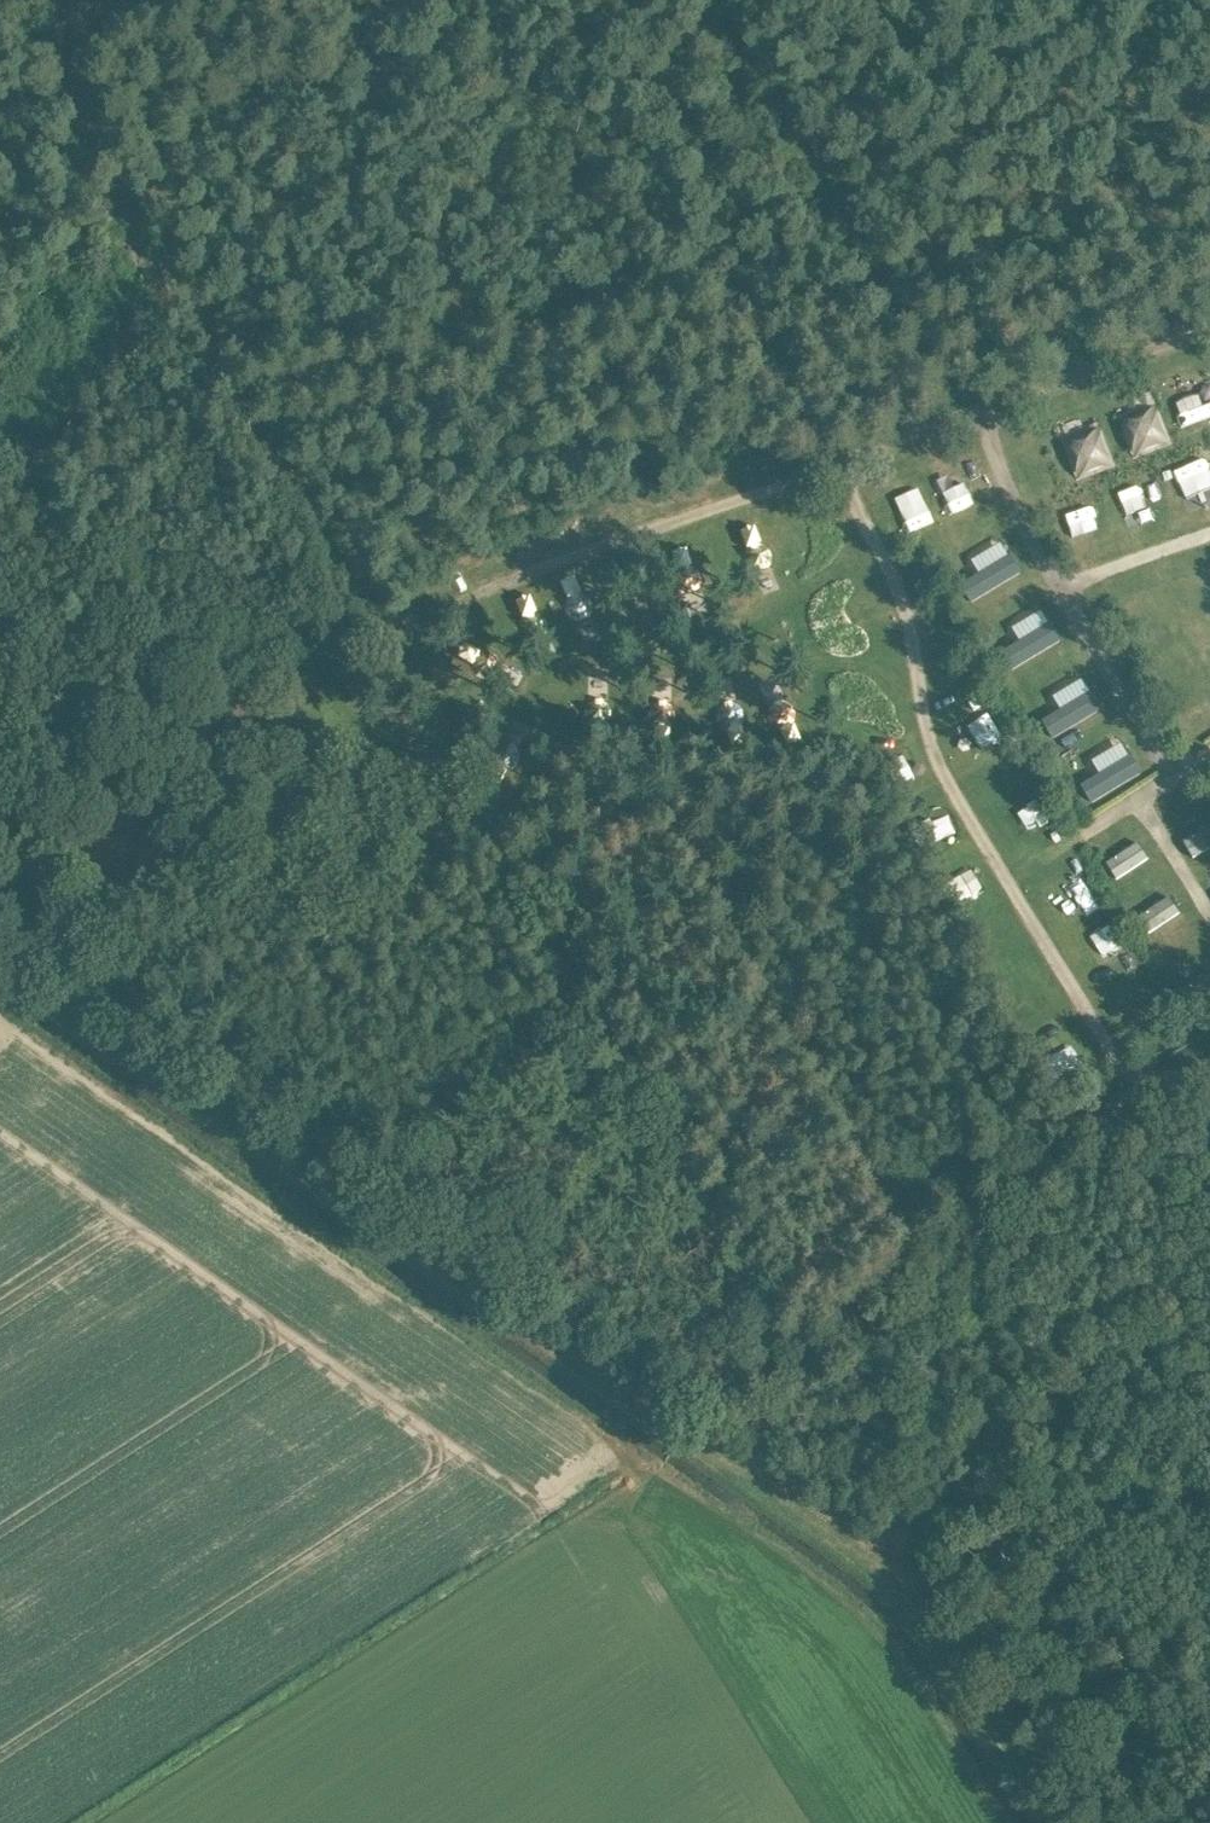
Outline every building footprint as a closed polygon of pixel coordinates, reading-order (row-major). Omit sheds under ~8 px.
[(1142,502),(1162,493),(1146,458),(1127,467),(1142,502)] [(1063,539),(1083,531),(1069,494),(1049,502),(1063,539)] [(976,574),(961,582),(971,600),(1019,573),(1002,541),(968,559),(976,574)] [(1008,625),(1016,641),(1001,648),(1009,667),(1059,645),(1043,609),(1008,625)] [(1041,719),(1053,738),(1101,709),(1081,676),(1050,695),(1058,709),(1041,719)] [(1077,785),(1089,804),(1141,774),(1121,741),(1089,760),(1097,773),(1077,785)] [(1181,837),(1189,856),(1209,847),(1209,825),(1181,837)] [(1114,880),(1149,859),(1138,840),(1103,862),(1114,880)] [(1135,913),(1144,933),(1181,915),(1172,896),(1135,913)]
